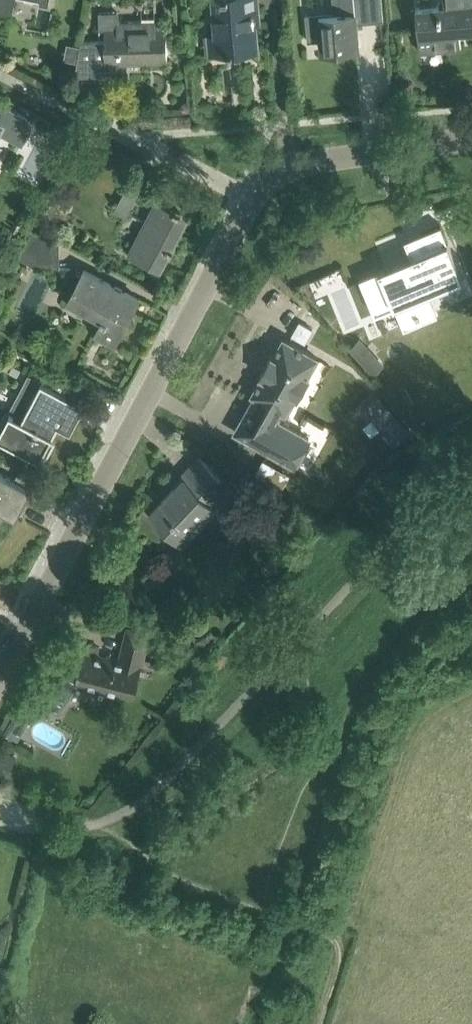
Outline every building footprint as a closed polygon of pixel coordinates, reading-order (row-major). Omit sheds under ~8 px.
[(13,14),(16,0),(0,0),(0,11),(13,14)] [(260,0),(214,0),(216,32),(209,33),(210,51),(230,49),(230,53),(234,53),(234,49),(258,48),(256,22),(262,22),(260,0)] [(372,19),(370,0),(336,0),(337,11),(319,12),(319,14),(306,15),(309,38),(322,37),(323,49),(360,46),(358,20),(372,19)] [(445,2),(416,5),(421,51),(462,47),(460,30),(471,29),(471,0),(445,0),(445,2)] [(169,60),(168,25),(157,25),(157,19),(120,20),(120,10),(100,11),(100,28),(105,27),(105,39),(82,40),(76,75),(121,73),(120,62),(169,60)] [(5,105),(0,102),(0,131),(16,139),(28,117),(5,105)] [(49,166),(60,134),(38,127),(28,159),(49,166)] [(161,269),(181,232),(189,217),(156,200),(129,252),(161,269)] [(128,216),(132,207),(120,201),(115,209),(128,216)] [(386,266),(360,277),(376,314),(464,277),(442,224),(422,232),(433,259),(418,265),(414,255),(394,263),(395,265),(387,269),(386,266)] [(60,266),(61,240),(34,227),(19,255),(35,265),(60,266)] [(116,341),(138,297),(83,269),(68,299),(102,317),(95,331),(116,341)] [(385,363),(360,336),(349,347),(373,374),(385,363)] [(272,355),(261,374),(263,375),(253,393),(256,394),(236,431),(294,464),(310,437),(275,418),(280,408),(286,411),(296,394),(299,395),(310,376),(307,374),(317,357),(284,338),(274,356),(272,355)] [(79,400),(30,374),(16,401),(19,403),(14,413),(10,411),(0,430),(0,435),(41,457),(66,410),(72,413),(79,400)] [(394,386),(383,395),(391,404),(402,396),(394,386)] [(215,504),(231,487),(201,457),(174,485),(176,487),(161,502),(163,504),(152,515),(183,545),(219,508),(215,504)] [(264,459),(256,473),(269,481),(277,467),(264,459)] [(226,462),(220,472),(236,482),(242,473),(226,462)] [(33,487),(0,470),(0,525),(7,511),(18,517),(33,487)] [(135,696),(143,662),(144,663),(151,632),(127,626),(119,656),(84,648),(81,662),(80,661),(78,669),(67,663),(45,702),(57,709),(62,700),(59,698),(71,677),(78,679),(77,682),(135,696)]
